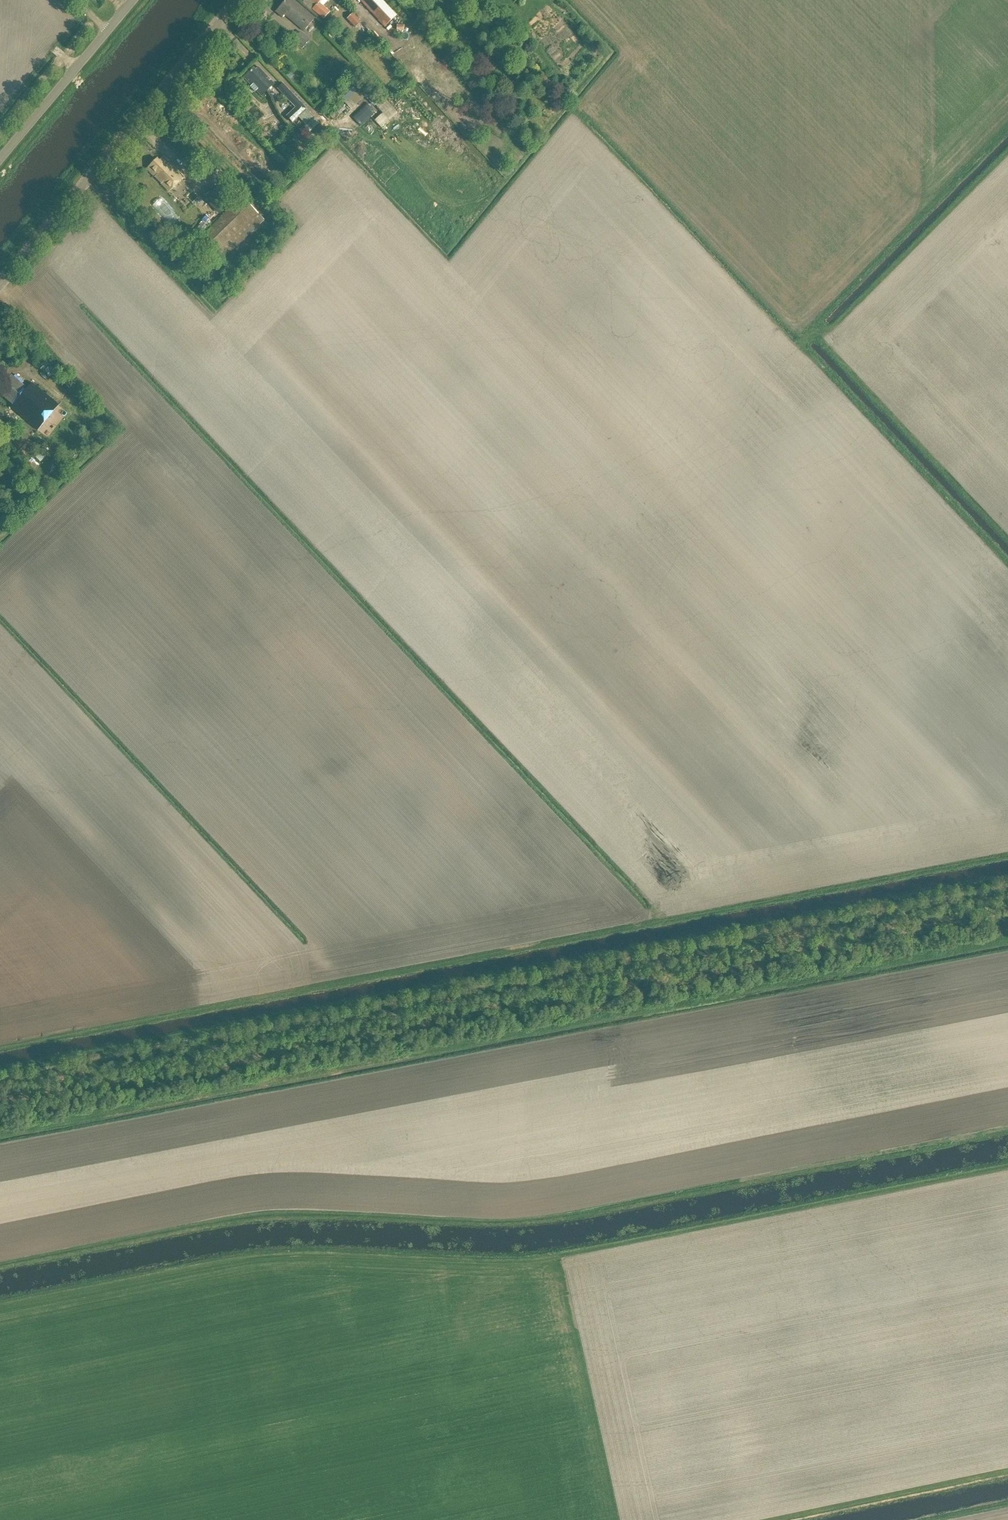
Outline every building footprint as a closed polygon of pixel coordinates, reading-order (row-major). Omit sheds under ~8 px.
[(311,17),(291,0),(289,3),(286,1),(276,13),(282,18),(285,15),(296,25),(300,21),(305,24),(311,17)] [(329,13),(318,4),(322,0),(310,0),(316,6),(312,11),(323,20),(329,13)] [(396,17),(380,0),(358,0),(384,28),(396,17)] [(361,23),(352,14),(346,20),(355,29),(361,23)] [(309,41),(300,33),(293,41),(302,49),(309,41)] [(261,96),(273,85),(258,69),(255,72),(253,70),(244,79),(261,96)] [(307,110),(283,85),(277,90),(295,108),(285,117),(292,124),(307,110)] [(357,87),(344,99),(354,109),(366,97),(357,87)] [(355,117),(362,125),(376,111),(369,104),(355,117)] [(170,163),(164,157),(159,162),(156,160),(147,170),(169,193),(183,179),(169,164),(170,163)] [(221,257),(265,221),(241,197),(201,237),(221,257)] [(172,224),(179,219),(167,201),(159,206),(163,212),(164,212),(172,224)] [(208,215),(213,219),(220,210),(214,206),(208,215)] [(11,376),(0,389),(0,395),(13,406),(11,409),(37,431),(59,406),(32,384),(27,390),(11,376)]
